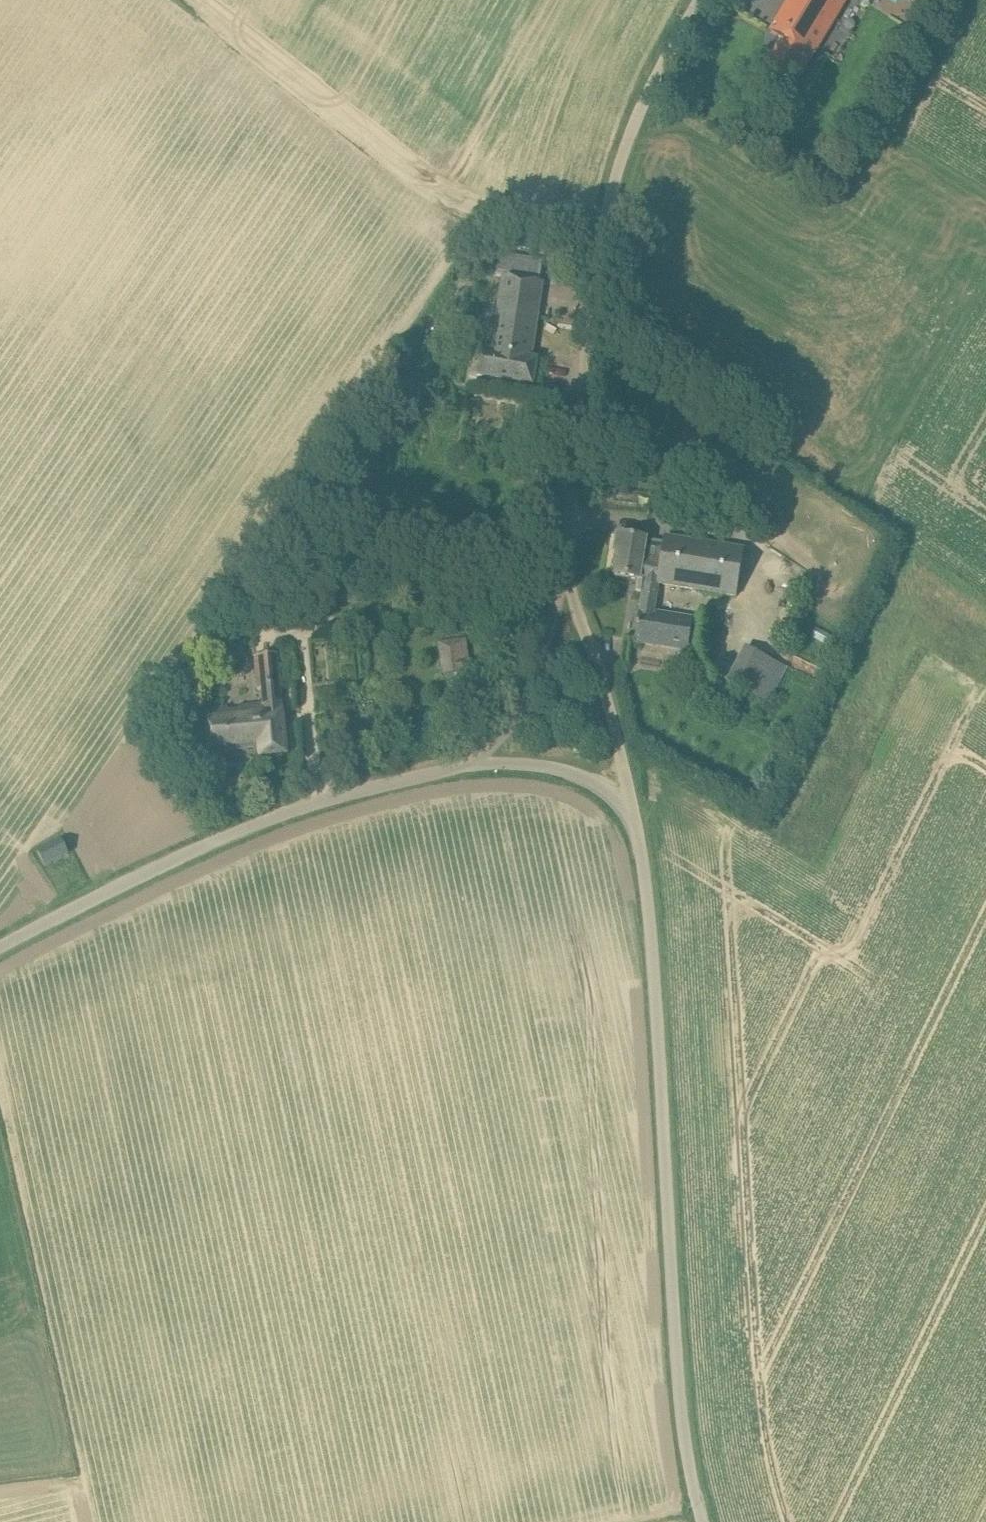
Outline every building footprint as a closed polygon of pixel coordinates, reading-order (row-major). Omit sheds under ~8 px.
[(771,32),(783,40),(768,65),(796,82),(846,0),(791,0),(771,32)] [(498,255),(495,275),(503,276),(491,349),(477,347),(474,363),(472,375),(474,375),(513,382),(533,385),(537,359),(532,358),(543,282),(546,262),(498,255)] [(482,273),(483,263),(465,261),(464,270),(482,273)] [(646,539),(617,534),(614,552),(618,552),(614,576),(640,580),(641,574),(646,575),(640,609),(634,642),(688,650),(691,631),(693,617),(653,611),(658,583),(736,596),(744,549),(684,539),(664,536),(660,562),(642,559),(646,539)] [(467,641),(441,645),(445,678),(471,675),(467,641)] [(787,668),(745,647),(727,682),(769,703),(787,668)] [(287,754),(277,654),(257,656),(255,656),(258,690),(262,690),(263,703),(205,709),(207,737),(209,757),(260,752),(260,757),(287,754)] [(69,854),(62,840),(38,852),(45,866),(69,854)]
